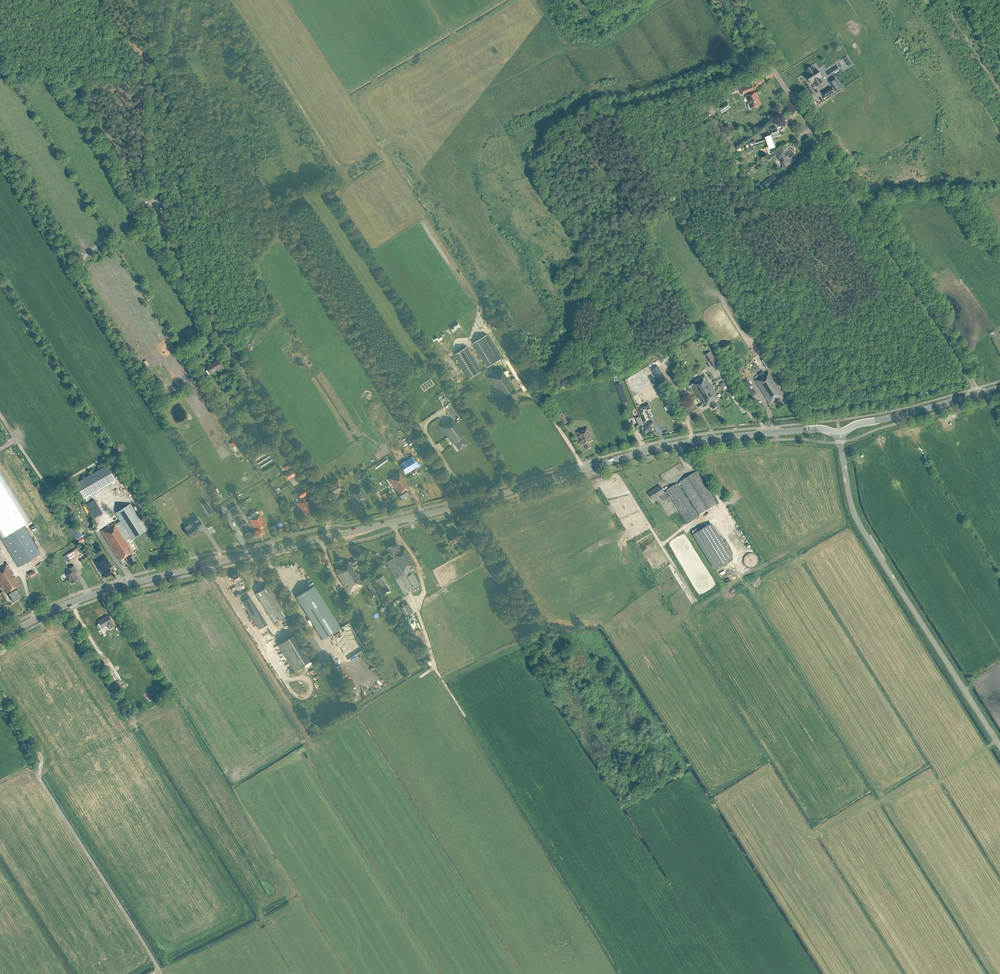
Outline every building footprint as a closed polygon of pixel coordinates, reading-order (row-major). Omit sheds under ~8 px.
[(806,76),(810,83),(813,81),(816,86),(822,83),(819,78),(821,77),(816,69),(814,70),(811,67),(806,70),(809,74),(806,76)] [(751,85),(740,89),(742,94),(753,90),(751,85)] [(823,93),(826,98),(836,91),(833,88),(832,89),(831,87),(823,93)] [(749,100),(750,103),(746,104),(748,110),(752,109),(751,107),(759,105),(757,100),(759,100),(756,93),(746,96),(747,101),(749,100)] [(768,147),(769,146),(770,149),(776,147),(775,144),(776,144),(773,137),(780,135),(779,135),(778,131),(767,135),(768,136),(765,137),(766,139),(754,143),(754,141),(744,144),(746,149),(762,143),(766,144),(768,147)] [(788,158),(794,154),(790,150),(785,154),(782,150),(776,154),(783,165),(783,166),(783,167),(783,168),(784,169),(785,169),(786,168),(787,168),(787,167),(786,166),(791,162),(788,158)] [(778,179),(775,175),(762,183),(765,187),(778,179)] [(501,359),(486,335),(472,343),(487,367),(501,359)] [(480,372),(465,348),(454,354),(469,378),(480,372)] [(719,364),(710,351),(705,354),(714,368),(719,364)] [(775,363),(770,355),(762,360),(767,368),(775,363)] [(210,373),(221,367),(217,361),(207,367),(210,373)] [(658,366),(652,369),(659,382),(665,379),(658,366)] [(498,398),(496,399),(494,401),(495,403),(499,401),(499,400),(500,399),(502,401),(506,398),(510,404),(514,401),(511,396),(515,393),(501,369),(487,378),(500,398),(498,399),(498,398)] [(768,371),(755,380),(769,403),(774,400),(777,405),(781,403),(778,397),(783,395),(782,394),(783,393),(787,390),(786,387),(780,391),(768,371)] [(692,386),(697,395),(707,388),(706,387),(710,385),(704,374),(689,383),(686,379),(682,382),(687,389),(692,386)] [(742,380),(748,390),(752,387),(746,377),(742,380)] [(623,404),(627,403),(620,384),(615,386),(623,404)] [(719,398),(710,385),(706,387),(707,388),(697,395),(702,403),(698,406),(699,408),(703,405),(705,407),(709,404),(713,409),(717,406),(714,401),(719,398)] [(639,405),(643,404),(638,392),(634,393),(639,405)] [(648,403),(638,408),(640,414),(644,412),(643,410),(646,408),(647,410),(650,409),(648,403)] [(563,425),(567,422),(561,413),(557,416),(563,425)] [(652,430),(650,425),(653,424),(652,421),(647,423),(643,414),(640,415),(641,416),(640,416),(647,433),(652,430)] [(639,431),(640,431),(642,435),(647,433),(640,416),(636,418),(638,425),(636,426),(636,427),(637,431),(639,431)] [(458,450),(467,444),(462,437),(463,436),(452,421),(442,428),(452,443),(453,443),(458,450)] [(589,442),(592,440),(587,427),(576,432),(580,442),(579,442),(579,444),(581,443),(582,445),(584,444),(586,449),(591,447),(589,442)] [(407,460),(399,465),(405,474),(420,465),(418,460),(410,465),(407,460)] [(84,498),(115,480),(106,466),(76,484),(84,498)] [(417,469),(413,471),(415,475),(412,477),(414,480),(421,476),(417,469)] [(671,498),(687,523),(698,516),(693,508),(682,492),(678,486),(681,484),(699,514),(716,504),(696,471),(679,482),(679,483),(677,484),(677,483),(666,490),(666,491),(664,492),(660,486),(648,493),(652,500),(660,495),(663,500),(670,496),(671,498)] [(399,495),(397,496),(401,501),(404,499),(409,496),(406,490),(409,488),(399,472),(396,474),(396,475),(393,477),(392,477),(388,479),(391,484),(392,483),(395,487),(394,488),(399,495)] [(23,526),(30,522),(0,474),(0,537),(19,567),(40,554),(23,526)] [(329,496),(340,490),(336,484),(326,489),(329,496)] [(299,497),(295,500),(297,503),(297,504),(301,511),(304,510),(306,513),(310,511),(308,507),(309,507),(304,499),(303,497),(308,494),(305,488),(296,493),(299,497)] [(362,500),(366,498),(360,488),(353,492),(354,493),(351,495),(356,504),(359,502),(362,507),(366,505),(362,500)] [(102,514),(94,499),(85,504),(93,519),(102,514)] [(116,524),(115,522),(101,531),(119,560),(125,557),(131,565),(136,562),(131,553),(133,552),(133,551),(137,549),(134,544),(133,544),(133,543),(131,544),(131,545),(130,546),(126,540),(130,538),(131,539),(147,530),(130,503),(115,513),(120,521),(116,524)] [(236,506),(228,510),(238,528),(243,525),(246,523),(240,513),(236,506)] [(262,527),(266,525),(259,514),(257,511),(251,515),(252,518),(248,520),(255,531),(254,532),(256,537),(265,532),(262,527)] [(197,519),(183,528),(186,532),(189,537),(198,531),(199,531),(197,528),(202,525),(197,519)] [(715,568),(732,558),(711,524),(694,534),(715,568)] [(72,527),(70,528),(77,539),(82,536),(77,529),(74,530),(72,527)] [(738,529),(744,539),(744,538),(745,541),(748,539),(747,536),(742,527),(738,529)] [(463,543),(467,541),(463,534),(459,536),(457,532),(447,538),(451,544),(460,538),(463,543)] [(411,573),(409,570),(414,567),(404,550),(401,552),(396,543),(391,546),(389,546),(387,547),(387,549),(392,558),(385,563),(403,594),(419,585),(413,573),(411,573)] [(66,555),(69,559),(70,561),(77,557),(75,554),(76,553),(74,551),(73,550),(66,555)] [(105,577),(112,573),(109,568),(112,566),(105,555),(93,561),(101,573),(102,572),(105,577)] [(352,565),(357,563),(355,560),(351,562),(351,563),(350,564),(349,562),(344,565),(341,559),(336,562),(340,567),(335,570),(349,594),(363,585),(351,565),(352,564),(352,565)] [(22,596),(17,588),(12,591),(11,590),(20,585),(6,562),(0,566),(0,584),(6,593),(8,592),(9,593),(7,594),(13,602),(22,596)] [(70,573),(66,575),(71,583),(78,579),(74,572),(77,571),(74,565),(69,568),(70,570),(68,570),(70,573)] [(730,568),(722,572),(726,582),(735,578),(730,568)] [(235,583),(236,585),(237,587),(240,585),(239,583),(243,581),(240,575),(239,576),(237,573),(229,577),(233,584),(235,583)] [(384,592),(390,588),(382,576),(376,580),(384,592)] [(300,592),(315,584),(313,578),(297,586),(300,592)] [(362,581),(371,597),(375,594),(366,579),(362,581)] [(274,624),(287,616),(268,586),(255,594),(274,624)] [(309,588),(295,597),(322,640),(340,629),(313,586),(309,588)] [(402,605),(411,624),(420,620),(417,615),(415,616),(414,614),(410,616),(409,613),(414,611),(409,602),(402,605)] [(99,623),(97,624),(97,626),(98,628),(100,628),(102,627),(107,625),(109,628),(114,626),(112,622),(108,615),(98,621),(99,623)] [(122,621),(117,624),(122,633),(127,630),(122,621)] [(292,671),(309,661),(293,635),(276,645),(292,671)]
